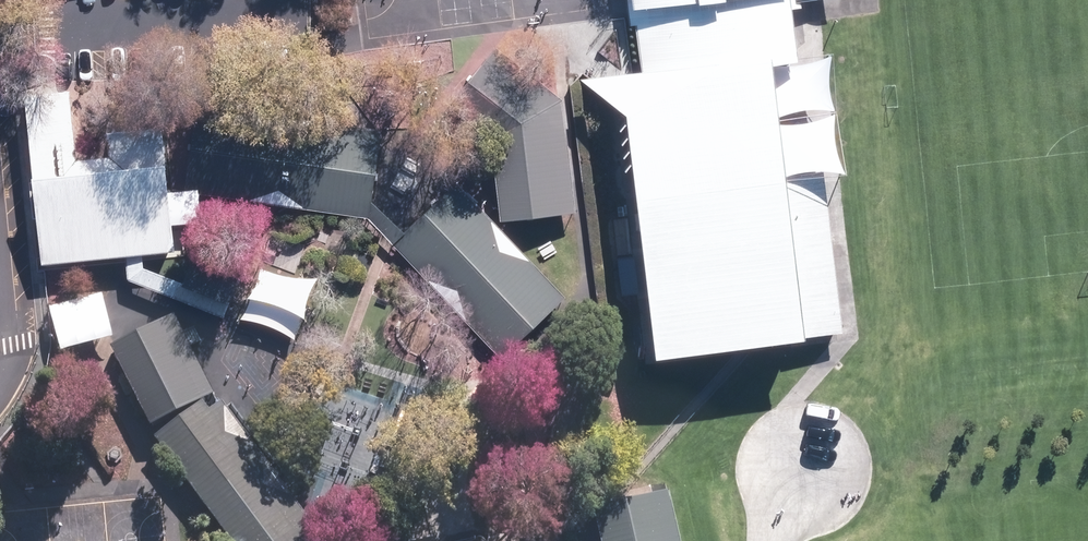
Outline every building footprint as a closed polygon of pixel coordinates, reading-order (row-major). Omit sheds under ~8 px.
[(637,22),(644,21),(651,77),(802,57),(795,6),(802,5),(802,0),(634,0),(637,22)] [(573,211),(579,210),(567,95),(497,44),(460,107),(495,138),(503,211),(503,219),(573,211)] [(39,180),(42,180),(47,262),(182,248),(179,223),(206,220),(204,192),(203,187),(177,189),(175,162),(172,162),(169,125),(112,130),(113,154),(81,157),(74,49),(28,52),(39,180)] [(385,129),(216,105),(206,177),(204,192),(373,215),(375,207),(385,129)] [(827,168),(646,190),(666,352),(847,331),(827,168)] [(400,236),(393,242),(505,356),(508,353),(565,298),(569,295),(490,214),(457,180),(400,236)] [(219,393),(179,314),(114,347),(154,426),(219,393)] [(225,402),(214,410),(207,401),(159,436),(235,540),(327,540),(225,402)] [(604,540),(683,540),(671,487),(667,489),(667,480),(652,485),(651,483),(629,489),(593,499),(598,519),(604,540)] [(547,531),(504,540),(549,540),(547,531)]
